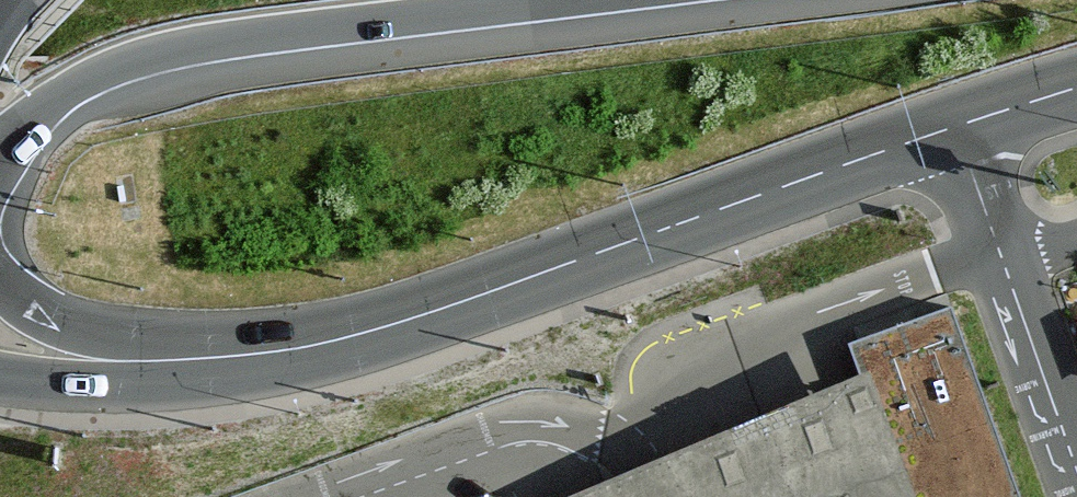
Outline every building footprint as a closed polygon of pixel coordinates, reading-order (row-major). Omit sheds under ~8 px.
[(952,309),(847,344),(860,375),(609,470),(538,496),(1021,496),(952,309)]
